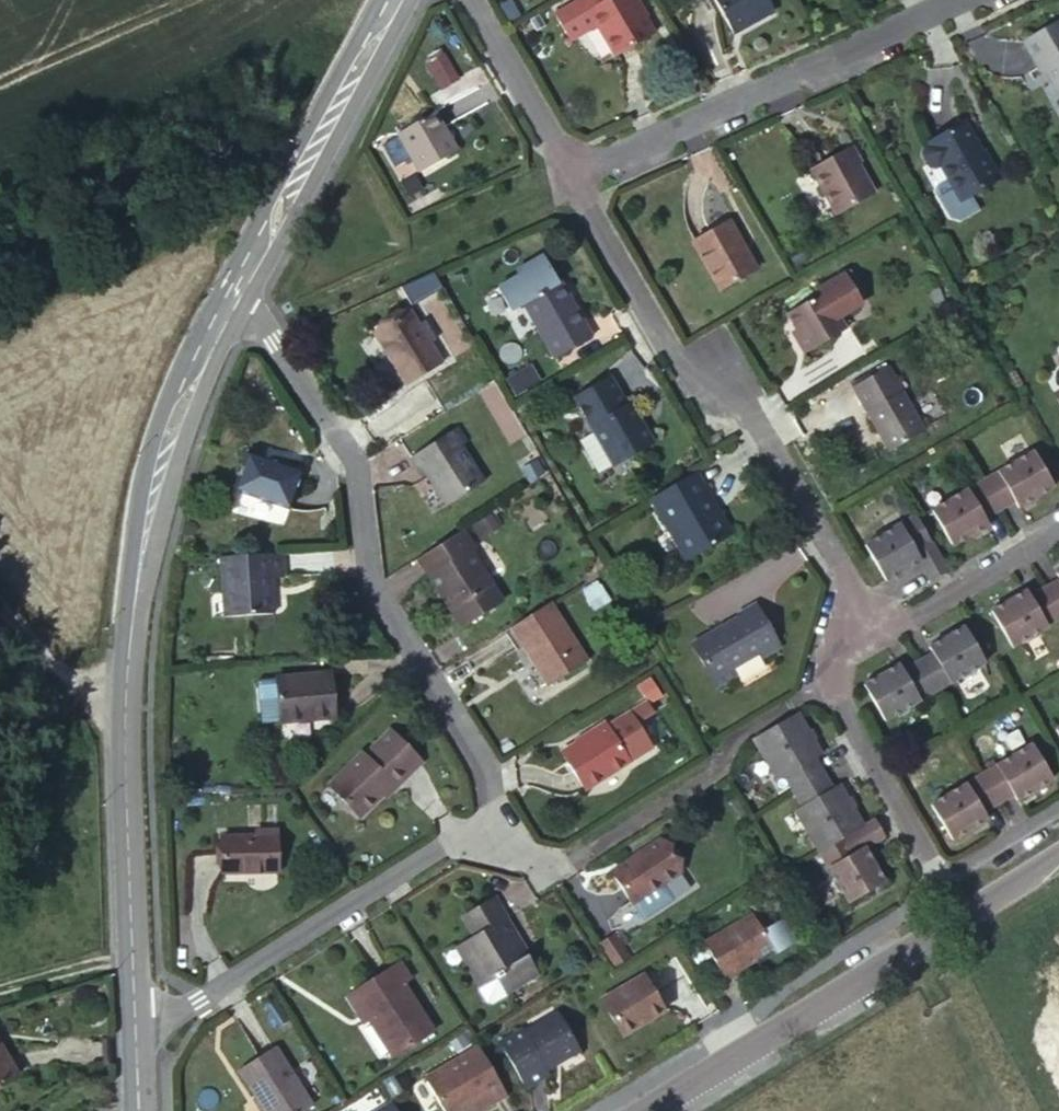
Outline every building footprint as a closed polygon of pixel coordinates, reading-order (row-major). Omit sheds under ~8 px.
[(582,0),(609,45),(648,23),(635,0),(583,0),(582,0)] [(725,24),(767,2),(766,0),(711,0),(725,24)] [(1056,13),(1019,34),(1038,66),(1045,62),(1050,73),(1048,74),(1058,93),(1058,19),(1056,13)] [(425,58),(436,88),(456,80),(445,51),(425,58)] [(436,137),(442,133),(424,104),(385,128),(407,167),(442,147),(436,137)] [(932,160),(935,157),(944,176),(932,182),(946,209),(957,212),(975,201),(967,187),(996,169),(980,142),(976,144),(971,136),(973,134),(960,112),(922,134),(924,136),(920,139),(918,146),(924,158),(932,160)] [(448,143),(442,133),(436,137),(442,147),(448,143)] [(844,141),(808,163),(834,207),(870,187),(844,141)] [(727,207),(687,232),(715,279),(756,255),(727,207)] [(554,274),(515,297),(548,354),(587,332),(554,274)] [(769,313),(777,327),(791,352),(829,330),(807,291),(769,313)] [(404,312),(371,332),(405,384),(437,364),(404,312)] [(791,352),(777,327),(771,330),(786,355),(791,352)] [(871,365),(836,386),(872,448),(907,428),(871,365)] [(603,374),(568,395),(607,464),(648,440),(626,400),(620,403),(603,374)] [(453,428),(407,458),(417,474),(420,472),(443,508),(479,485),(456,448),(463,443),(453,428)] [(1032,446),(930,505),(951,541),(987,522),(983,515),(1013,498),(1016,504),(1053,483),(1032,446)] [(244,455),(231,492),(286,511),(300,474),(244,455)] [(642,508),(675,565),(679,571),(730,541),(693,478),(642,508)] [(871,532),(862,537),(884,573),(917,553),(928,574),(945,564),(912,508),(887,523),(882,521),(872,527),(871,532)] [(454,534),(416,559),(459,628),(494,605),(461,553),(465,551),(454,534)] [(273,553),(210,556),(212,595),(216,595),(217,618),(264,615),(263,591),(259,591),(258,580),(262,580),(275,578),(273,553)] [(679,571),(675,565),(666,570),(671,576),(679,571)] [(984,609),(1005,646),(1014,641),(1019,643),(1031,636),(1031,631),(1058,616),(1058,567),(1051,572),(1054,578),(1023,596),(1019,589),(984,609)] [(548,602),(508,627),(547,686),(585,662),(548,602)] [(731,614),(683,643),(708,685),(728,674),(724,667),(752,650),(755,655),(772,645),(746,602),(729,612),(731,614)] [(891,663),(855,685),(877,722),(886,716),(890,718),(902,711),(903,706),(951,677),(955,680),(967,673),(968,668),(978,662),(956,625),(921,647),(925,653),(896,670),(891,663)] [(329,675),(273,679),(277,723),(332,718),(329,675)] [(781,714),(738,740),(764,783),(771,779),(790,809),(783,814),(824,879),(822,884),(829,894),(834,895),(839,904),(874,883),(853,849),(873,837),(863,821),(851,828),(825,786),(818,790),(800,761),(807,756),(781,714)] [(585,735),(557,752),(581,790),(625,762),(597,719),(581,729),(585,735)] [(1050,728),(1058,742),(1058,722),(1050,728)] [(389,729),(377,740),(410,774),(422,763),(389,729)] [(357,817),(380,795),(391,785),(394,788),(410,774),(377,740),(362,755),(359,753),(326,784),(357,817)] [(1025,743),(924,801),(944,836),(979,817),(975,810),(1006,793),(1009,799),(1045,778),(1025,743)] [(391,785),(380,795),(383,798),(394,788),(391,785)] [(249,826),(249,834),(272,833),(272,824),(249,826)] [(272,833),(249,834),(216,836),(217,870),(273,868),(272,833)] [(656,841),(610,871),(630,904),(678,874),(656,841)] [(515,907),(534,897),(524,879),(505,890),(515,907)] [(490,896),(484,899),(522,956),(524,955),(526,953),(490,896)] [(522,956),(484,899),(457,916),(470,936),(452,947),(463,965),(465,964),(480,988),(476,991),(485,1004),(490,1005),(504,996),(502,993),(536,972),(524,955),(522,956)] [(749,914),(703,942),(724,976),(755,958),(771,948),(773,952),(793,940),(779,918),(759,930),(749,914)] [(611,935),(597,943),(612,966),(626,958),(611,935)] [(700,945),(689,952),(696,963),(707,956),(700,945)] [(771,948),(755,958),(757,962),(773,952),(771,948)] [(396,959),(350,988),(366,1014),(393,1055),(432,1030),(406,989),(412,984),(396,959)] [(641,976),(599,1001),(620,1035),(662,1009),(641,976)] [(366,1014),(350,988),(344,992),(359,1018),(366,1014)] [(520,1029),(497,1043),(520,1081),(554,1059),(558,1067),(582,1052),(557,1012),(523,1032),(520,1029)] [(17,1074),(0,1046),(0,1083),(17,1074)] [(233,1072),(258,1110),(300,1110),(310,1105),(273,1047),(233,1072)] [(479,1057),(425,1090),(438,1110),(496,1110),(508,1103),(479,1057)]
